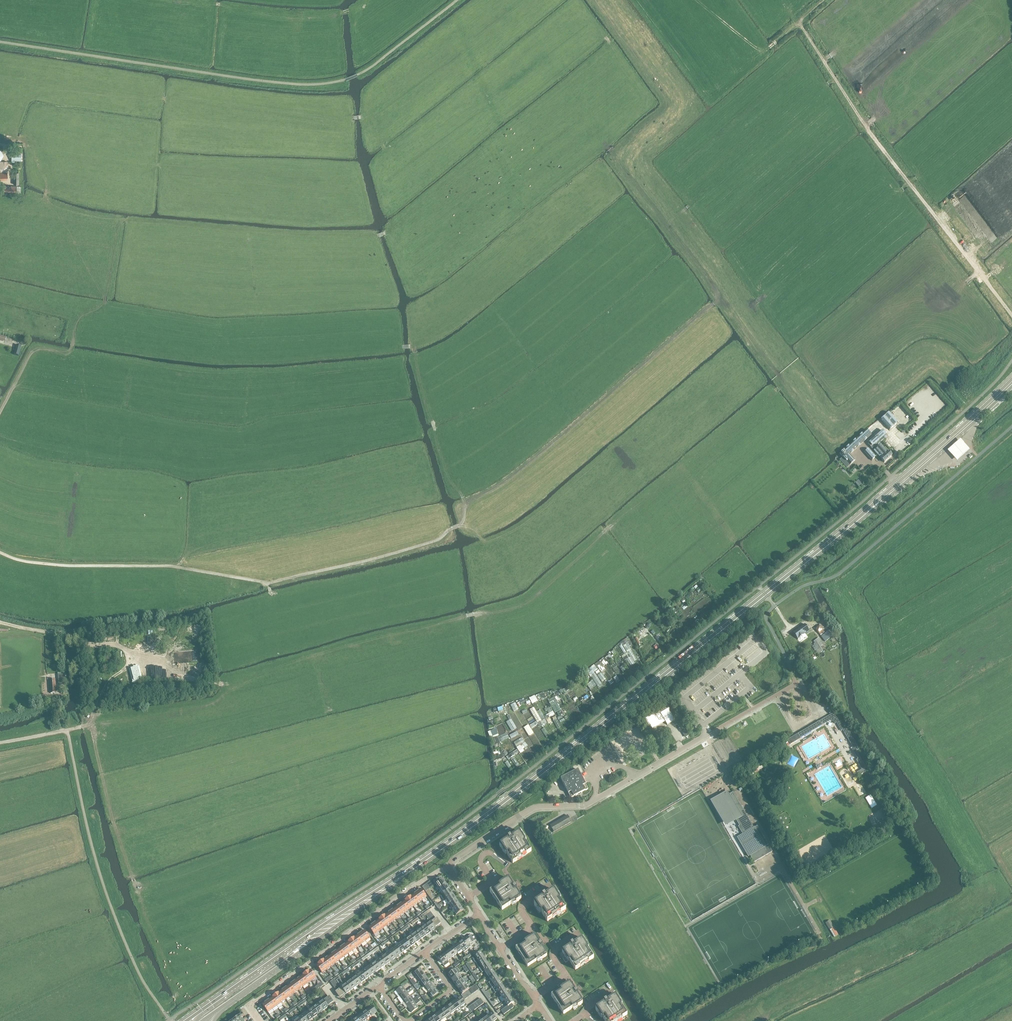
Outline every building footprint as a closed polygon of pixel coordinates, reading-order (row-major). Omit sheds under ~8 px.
[(889,413),(881,420),(889,430),(898,422),(889,413)] [(867,430),(840,453),(843,457),(840,460),(847,467),(855,460),(850,454),(871,435),(867,430)] [(869,443),(868,444),(872,449),(885,438),(883,436),(886,434),(882,430),(869,442),(869,443)] [(961,439),(948,450),(957,460),(970,449),(961,439)] [(881,445),(874,451),(877,454),(881,459),(884,462),(892,456),(888,452),(888,453),(881,445)] [(869,449),(864,452),(871,460),(876,457),(869,449)] [(652,625),(649,622),(637,632),(639,635),(652,625)] [(805,624),(793,632),(797,639),(809,631),(805,624)] [(820,626),(819,625),(815,629),(821,636),(825,632),(823,630),(824,629),(821,625),(820,626)] [(810,644),(816,640),(819,638),(817,635),(816,636),(813,631),(805,637),(810,644)] [(808,644),(803,637),(800,639),(805,647),(808,644)] [(819,638),(816,640),(813,641),(815,644),(813,644),(814,645),(812,646),(815,651),(816,651),(818,654),(823,651),(821,647),(820,648),(820,646),(823,644),(819,638)] [(151,644),(155,650),(160,646),(155,640),(151,644)] [(628,652),(623,655),(626,661),(631,657),(628,652)] [(599,661),(595,664),(598,668),(601,672),(605,669),(599,661)] [(595,664),(587,671),(591,676),(595,674),(594,673),(595,672),(597,674),(600,672),(597,669),(598,668),(595,664)] [(163,676),(163,666),(138,666),(138,678),(144,678),(144,676),(163,676)] [(535,695),(529,698),(532,704),(538,701),(537,701),(535,696),(535,695)] [(557,702),(552,705),(556,712),(561,710),(557,702)] [(645,719),(651,729),(665,721),(667,725),(675,721),(669,711),(670,710),(667,706),(645,719)] [(553,711),(544,716),(546,720),(555,715),(553,711)] [(841,726),(834,713),(827,717),(808,728),(811,732),(832,720),(835,724),(836,723),(841,731),(843,730),(853,747),(851,748),(857,759),(856,760),(861,770),(857,772),(859,776),(866,772),(864,769),(866,767),(856,751),(859,749),(845,724),(841,726)] [(511,718),(506,721),(512,731),(517,728),(511,718)] [(528,725),(524,728),(529,736),(533,733),(528,725)] [(808,728),(798,734),(801,738),(811,732),(808,728)] [(496,729),(488,732),(491,739),(499,736),(496,729)] [(798,734),(787,740),(790,745),(801,738),(798,734)] [(578,769),(560,778),(570,798),(588,789),(578,769)] [(767,780),(772,785),(776,781),(770,776),(767,780)] [(713,800),(716,804),(717,806),(726,822),(732,818),(733,818),(734,817),(736,820),(739,826),(738,827),(743,835),(737,838),(748,857),(750,856),(754,863),(769,854),(765,847),(754,828),(733,792),(729,795),(727,792),(713,800)] [(550,825),(553,832),(571,822),(567,815),(550,825)] [(512,839),(510,836),(506,839),(507,841),(500,845),(503,850),(504,849),(507,853),(513,862),(513,863),(518,860),(517,858),(526,853),(526,854),(532,851),(525,841),(523,837),(524,836),(521,831),(512,837),(513,838),(512,839)] [(526,853),(517,858),(518,860),(513,863),(513,862),(509,863),(508,865),(506,867),(502,870),(507,878),(508,878),(512,885),(514,884),(517,888),(514,890),(515,891),(516,890),(522,899),(521,899),(527,908),(534,904),(541,899),(540,897),(545,894),(546,897),(547,896),(546,895),(555,890),(532,851),(526,854),(526,853)] [(440,877),(436,880),(437,882),(436,884),(439,889),(447,884),(443,879),(442,880),(440,877)] [(503,882),(499,885),(490,891),(493,896),(495,895),(497,899),(496,900),(497,900),(500,904),(499,905),(502,910),(515,901),(516,902),(521,899),(516,890),(513,892),(513,891),(517,888),(516,887),(517,887),(516,887),(514,883),(512,885),(507,878),(502,881),(503,882)] [(439,889),(443,894),(450,889),(447,884),(439,889)] [(421,889),(416,892),(422,900),(427,897),(421,889)] [(446,899),(453,894),(450,889),(443,894),(446,899)] [(555,890),(546,895),(547,896),(546,897),(545,894),(540,897),(541,899),(534,904),(537,909),(539,908),(541,912),(547,921),(552,918),(552,916),(560,911),(561,912),(566,909),(560,900),(557,896),(558,895),(555,890)] [(422,900),(416,892),(412,895),(418,903),(422,900)] [(449,904),(457,899),(453,894),(446,899),(449,904)] [(418,903),(412,895),(408,898),(413,906),(418,903)] [(413,906),(408,898),(403,902),(409,909),(413,906)] [(453,909),(460,905),(457,899),(449,904),(453,909)] [(409,909),(403,902),(399,905),(405,913),(409,909)] [(405,913),(399,905),(395,908),(401,916),(405,913)] [(464,910),(460,905),(453,909),(456,915),(464,910)] [(401,916),(395,908),(390,911),(396,919),(401,916)] [(396,919),(390,911),(386,914),(392,922),(396,919)] [(392,922),(386,914),(382,917),(388,925),(392,922)] [(388,925),(382,917),(378,921),(383,928),(388,925)] [(830,920),(825,922),(829,930),(834,927),(830,920)] [(383,928),(378,921),(373,924),(379,932),(383,928)] [(433,925),(431,922),(431,921),(426,925),(431,932),(436,928),(435,927),(433,925)] [(379,932),(373,924),(369,927),(374,935),(379,932)] [(421,929),(426,936),(431,932),(426,925),(421,929)] [(421,939),(426,936),(421,929),(416,932),(421,939)] [(370,938),(364,930),(360,933),(365,941),(370,938)] [(416,943),(421,939),(416,932),(411,936),(416,943)] [(365,941),(360,933),(355,937),(361,944),(365,941)] [(538,941),(533,933),(524,940),(525,941),(516,947),(519,952),(520,952),(526,960),(524,961),(528,966),(541,957),(542,958),(547,955),(542,947),(540,947),(543,945),(540,940),(538,941)] [(469,944),(475,940),(473,938),(472,937),(470,935),(463,940),(467,946),(468,948),(471,946),(469,944)] [(411,936),(406,939),(411,947),(416,943),(411,936)] [(361,944),(355,937),(351,940),(357,948),(361,944)] [(406,950),(411,947),(406,939),(405,938),(400,942),(401,943),(406,950)] [(569,947),(559,953),(566,963),(569,961),(575,970),(580,966),(580,965),(588,959),(589,961),(594,957),(588,948),(585,944),(586,943),(583,938),(575,944),(575,945),(573,942),(568,946),(569,947)] [(357,948),(351,940),(347,943),(353,951),(357,948)] [(462,950),(467,946),(463,940),(458,944),(462,950)] [(353,951),(347,943),(343,946),(348,954),(353,951)] [(396,947),(401,954),(406,950),(401,943),(396,947)] [(457,953),(462,950),(458,944),(453,947),(457,953)] [(348,954),(343,946),(338,949),(344,957),(348,954)] [(396,947),(391,950),(396,957),(401,954),(396,947)] [(457,953),(453,947),(448,951),(452,957),(457,953)] [(344,957),(338,949),(334,952),(340,960),(344,957)] [(391,961),(396,957),(391,950),(386,954),(391,961)] [(448,960),(452,957),(448,951),(443,954),(448,960)] [(340,960),(334,952),(330,956),(335,963),(340,960)] [(472,957),(476,963),(484,957),(481,952),(472,957)] [(386,965),(391,961),(386,954),(381,958),(386,965)] [(448,960),(443,954),(438,958),(444,966),(449,962),(448,960)] [(335,963),(330,956),(325,959),(331,966),(335,963)] [(484,957),(476,963),(479,968),(487,962),(484,957)] [(376,961),(381,968),(386,965),(381,958),(376,961)] [(331,966),(325,959),(321,962),(327,970),(331,966)] [(376,972),(381,968),(376,961),(375,960),(370,964),(371,965),(376,972)] [(327,970),(321,962),(316,965),(322,973),(327,970)] [(490,967),(487,962),(479,968),(482,973),(485,971),(490,967)] [(371,976),(376,972),(371,965),(366,969),(371,976)] [(485,971),(488,976),(494,972),(490,967),(485,971)] [(365,968),(360,971),(366,979),(371,976),(366,969),(365,968)] [(413,973),(420,982),(426,977),(422,971),(420,968),(413,973)] [(316,977),(310,969),(306,973),(312,981),(316,977)] [(448,974),(452,979),(459,974),(455,969),(448,974)] [(366,979),(360,971),(359,970),(354,974),(356,976),(361,983),(366,979)] [(497,977),(494,972),(488,976),(491,981),(497,977)] [(312,981),(306,973),(301,976),(307,984),(312,981)] [(455,984),(462,979),(459,974),(452,979),(455,984)] [(307,984),(301,976),(297,979),(303,987),(307,984)] [(346,994),(351,990),(346,983),(344,985),(338,976),(335,978),(336,980),(338,983),(340,985),(342,988),(343,990),(345,993),(346,994)] [(351,980),(356,987),(361,983),(356,976),(351,980)] [(424,987),(430,982),(426,977),(420,982),(424,987)] [(500,982),(497,977),(491,981),(495,986),(500,982)] [(459,989),(466,984),(468,983),(464,978),(462,979),(455,984),(459,989)] [(303,987),(297,979),(293,982),(299,990),(303,987)] [(567,979),(558,986),(560,989),(551,995),(555,1000),(556,1000),(561,1008),(560,1009),(563,1014),(573,1008),(577,1005),(578,1006),(583,1003),(577,994),(576,995),(576,994),(578,993),(575,988),(574,989),(567,979)] [(351,990),(356,987),(351,980),(346,983),(351,990)] [(299,990),(293,982),(289,985),(294,993),(299,990)] [(434,988),(430,982),(424,987),(428,992),(434,988)] [(495,986),(498,991),(504,987),(500,982),(495,986)] [(464,993),(466,991),(468,990),(469,989),(466,984),(459,989),(462,994),(464,993)] [(294,993),(289,985),(284,989),(290,996),(294,993)] [(396,991),(400,996),(406,991),(402,986),(396,991)] [(501,996),(507,992),(504,987),(498,991),(501,996)] [(438,993),(434,988),(428,992),(432,998),(438,993)] [(290,996),(284,989),(280,992),(286,1000),(290,996)] [(400,996),(403,1002),(410,997),(406,991),(400,996)] [(286,1000),(280,992),(276,995),(281,1003),(286,1000)] [(501,996),(505,1001),(510,997),(507,992),(501,996)] [(281,1003),(276,995),(271,998),(277,1006),(281,1003)] [(608,1000),(609,1002),(608,1002),(606,999),(601,1002),(602,1004),(595,1009),(599,1014),(600,1013),(603,1017),(605,1020),(614,1020),(621,1016),(622,1017),(627,1014),(621,1005),(618,1001),(620,1000),(617,995),(608,1000)] [(407,1007),(418,999),(416,997),(412,1000),(410,997),(403,1002),(407,1007)] [(455,1000),(460,1008),(462,1010),(467,1006),(460,997),(455,1000)] [(514,1002),(510,997),(505,1001),(508,1006),(501,1011),(504,1014),(514,1007),(512,1004),(514,1002)] [(277,1006),(271,998),(267,1001),(273,1009),(277,1006)] [(418,999),(407,1007),(411,1012),(418,1008),(416,1005),(420,1002),(418,999)] [(318,1004),(323,1011),(328,1007),(328,1006),(326,1003),(323,1000),(318,1004)] [(460,1008),(455,1000),(450,1004),(455,1011),(460,1008)] [(273,1009),(267,1001),(262,1005),(268,1012),(273,1009)] [(318,1014),(323,1011),(318,1004),(313,1007),(318,1014)] [(451,1015),(455,1011),(450,1004),(446,1008),(451,1015)] [(372,1006),(367,1010),(371,1016),(376,1012),(372,1006)] [(313,1018),(318,1014),(313,1007),(308,1011),(313,1018)] [(451,1015),(446,1008),(441,1011),(446,1018),(447,1020),(452,1017),(451,1015)] [(367,1010),(362,1013),(367,1019),(371,1016),(367,1010)] [(313,1018),(308,1011),(303,1015),(308,1020),(309,1020),(313,1018)] [(446,1018),(441,1011),(436,1015),(440,1020),(442,1020),(446,1018)] [(490,1020),(495,1020),(497,1019),(492,1012),(487,1016),(490,1020)]
